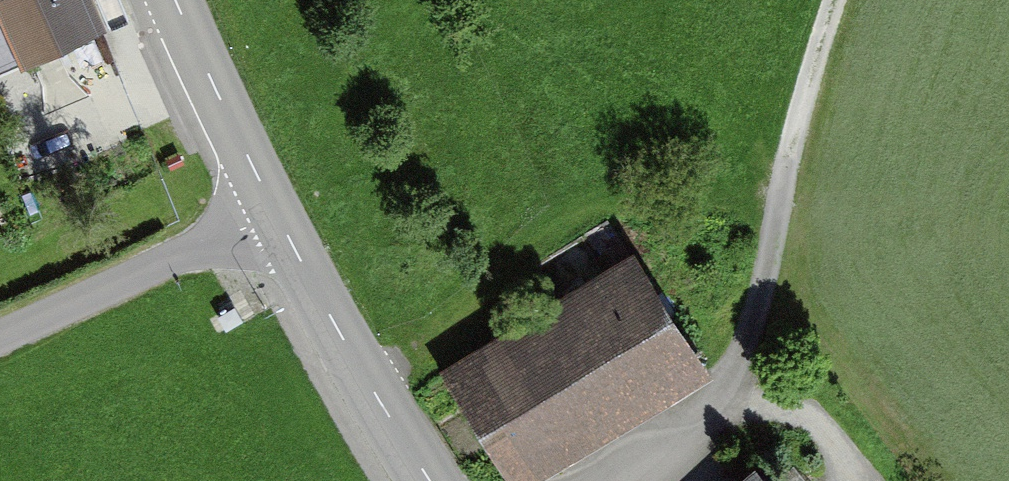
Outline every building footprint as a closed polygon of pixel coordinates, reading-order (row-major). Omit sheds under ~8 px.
[(103,28),(90,0),(0,0),(0,34),(9,30),(25,64),(103,28)] [(705,363),(627,248),(440,373),(513,480),(530,480),(705,363)] [(756,468),(740,480),(766,480),(756,468)]
